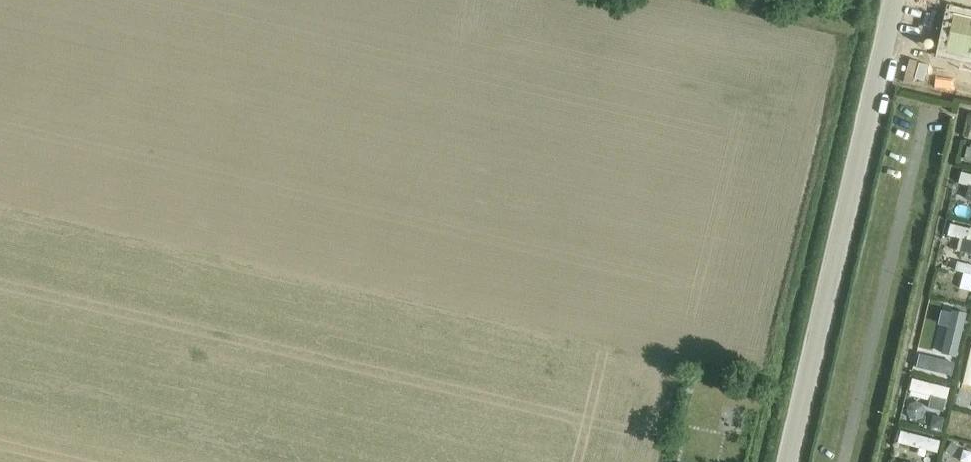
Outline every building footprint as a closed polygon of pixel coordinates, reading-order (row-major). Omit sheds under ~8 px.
[(947,50),(970,55),(970,20),(955,17),(947,50)]
